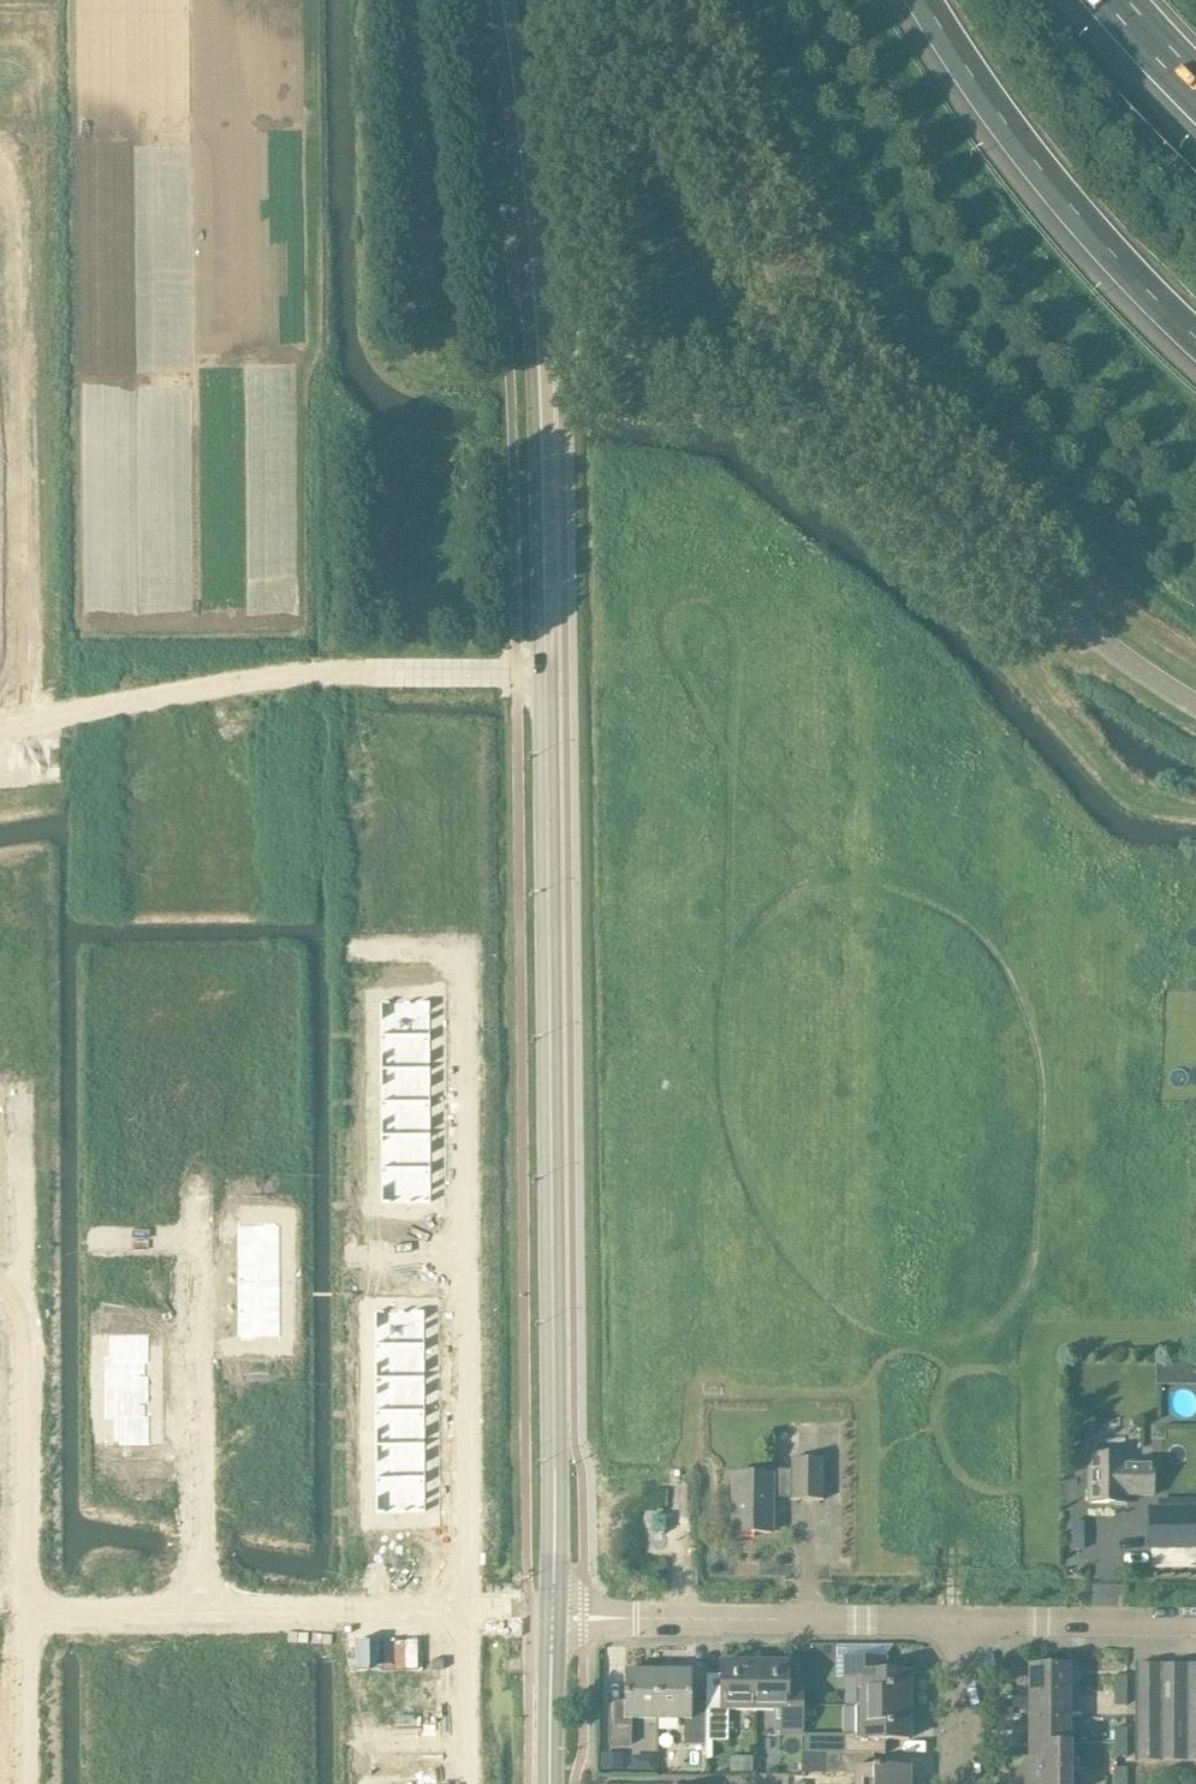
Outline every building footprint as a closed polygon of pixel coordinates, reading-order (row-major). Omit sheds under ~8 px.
[(430,1003),(380,1003),(380,1037),(430,1037),(430,1003)] [(430,1037),(380,1037),(380,1070),(430,1070),(430,1037)] [(430,1070),(380,1070),(380,1103),(430,1103),(430,1070)] [(430,1103),(380,1103),(381,1136),(430,1136),(430,1103)] [(430,1136),(381,1136),(381,1170),(431,1169),(430,1136)] [(431,1169),(381,1170),(381,1204),(431,1203),(431,1169)] [(262,1224),(237,1225),(237,1281),(280,1281),(280,1222),(262,1222),(262,1224)] [(280,1281),(237,1281),(237,1340),(254,1340),(254,1338),(280,1338),(280,1281)] [(424,1312),(374,1312),(375,1346),(424,1346),(424,1312)] [(114,1361),(104,1361),(104,1390),(150,1390),(150,1384),(149,1384),(149,1376),(146,1376),(146,1364),(149,1364),(149,1343),(150,1343),(150,1334),(140,1335),(119,1335),(119,1339),(114,1339),(114,1361)] [(424,1346),(375,1346),(375,1379),(424,1379),(424,1346)] [(424,1379),(375,1379),(375,1412),(425,1412),(424,1379)] [(150,1390),(104,1390),(104,1419),(115,1419),(115,1440),(119,1440),(119,1445),(142,1444),(142,1445),(150,1445),(150,1436),(149,1436),(149,1416),(146,1416),(146,1403),(149,1403),(149,1396),(150,1396),(150,1390)] [(425,1412),(375,1412),(375,1445),(425,1445),(425,1412)] [(425,1445),(375,1445),(375,1479),(425,1478),(425,1445)] [(1117,1496),(1154,1496),(1154,1462),(1128,1462),(1128,1455),(1089,1455),(1089,1503),(1117,1503),(1117,1496)] [(772,1533),(772,1492),(792,1492),(792,1500),(823,1500),(824,1459),(792,1459),(792,1470),(771,1470),(771,1475),(734,1475),(733,1532),(772,1533)] [(425,1478),(375,1479),(376,1512),(425,1512),(425,1478)] [(1151,1508),(1152,1548),(1195,1547),(1195,1508),(1151,1508)] [(666,1532),(666,1516),(651,1516),(651,1531),(666,1532)] [(909,1706),(909,1672),(885,1672),(885,1657),(844,1658),(844,1677),(857,1677),(857,1706),(909,1706)] [(755,1710),(755,1662),(721,1662),(721,1687),(707,1687),(707,1701),(706,1741),(728,1741),(728,1710),(755,1710)] [(803,1735),(803,1680),(789,1680),(789,1662),(755,1662),(755,1710),(782,1710),(782,1735),(803,1735)] [(1071,1692),(1071,1665),(1030,1665),(1030,1692),(1071,1692)] [(1161,1745),(1162,1665),(1135,1665),(1135,1761),(1174,1762),(1174,1745),(1161,1745)] [(1186,1762),(1187,1665),(1162,1665),(1161,1745),(1174,1745),(1174,1762),(1186,1762)] [(1187,1665),(1186,1762),(1195,1762),(1195,1665),(1187,1665)] [(659,1719),(659,1671),(625,1671),(625,1701),(610,1701),(610,1744),(632,1744),(632,1719),(659,1719)] [(706,1745),(706,1741),(707,1701),(692,1701),(693,1671),(659,1671),(659,1719),(685,1719),(685,1745),(706,1745)] [(1126,1692),(1127,1676),(1115,1676),(1115,1692),(1126,1692)] [(1071,1718),(1071,1692),(1030,1692),(1030,1718),(1071,1718)] [(1126,1706),(1126,1692),(1115,1692),(1115,1706),(1126,1706)] [(909,1740),(909,1706),(857,1706),(857,1735),(845,1735),(845,1753),(874,1753),(874,1754),(885,1754),(885,1740),(909,1740)] [(1071,1744),(1071,1718),(1030,1718),(1030,1745),(1071,1744)] [(1126,1744),(1126,1728),(1115,1728),(1115,1744),(1126,1744)] [(1071,1744),(1030,1745),(1030,1759),(1010,1759),(1010,1783),(1071,1783),(1071,1744)] [(1126,1757),(1126,1744),(1115,1744),(1115,1757),(1126,1757)] [(909,1767),(874,1767),(874,1754),(874,1753),(845,1753),(826,1753),(826,1774),(857,1774),(857,1783),(909,1783),(909,1767)] [(622,1754),(602,1754),(602,1770),(622,1770),(622,1754)] [(1126,1782),(1126,1768),(1115,1768),(1115,1782),(1126,1782)]
